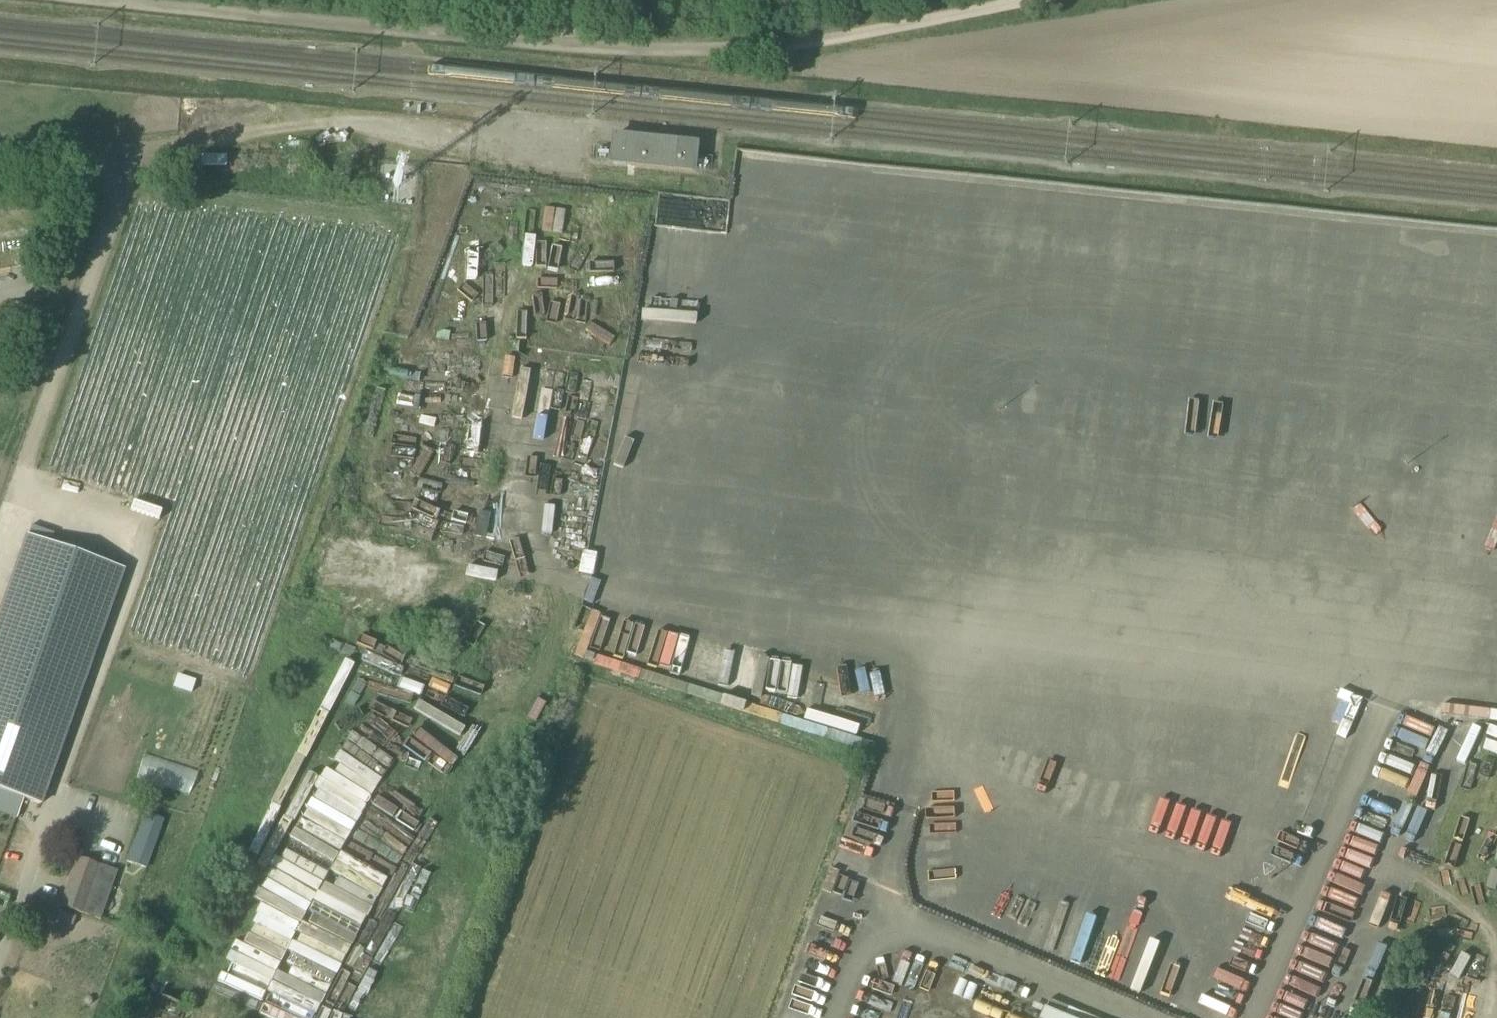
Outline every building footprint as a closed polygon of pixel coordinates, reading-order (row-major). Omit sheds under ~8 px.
[(613,136),(612,147),(611,161),(693,170),(695,144),(613,136)] [(548,206),(544,229),(563,232),(567,209),(548,206)] [(124,569),(130,550),(50,522),(43,540),(28,535),(0,614),(0,811),(17,817),(24,799),(41,804),(124,569)] [(731,704),(733,693),(744,695),(748,673),(727,669),(720,702),(731,704)] [(127,862),(147,869),(164,820),(144,813),(127,862)] [(143,964),(152,938),(101,919),(119,870),(77,854),(49,930),(143,964)] [(1046,1007),(1041,1017),(1073,1017),(1046,1007)]
